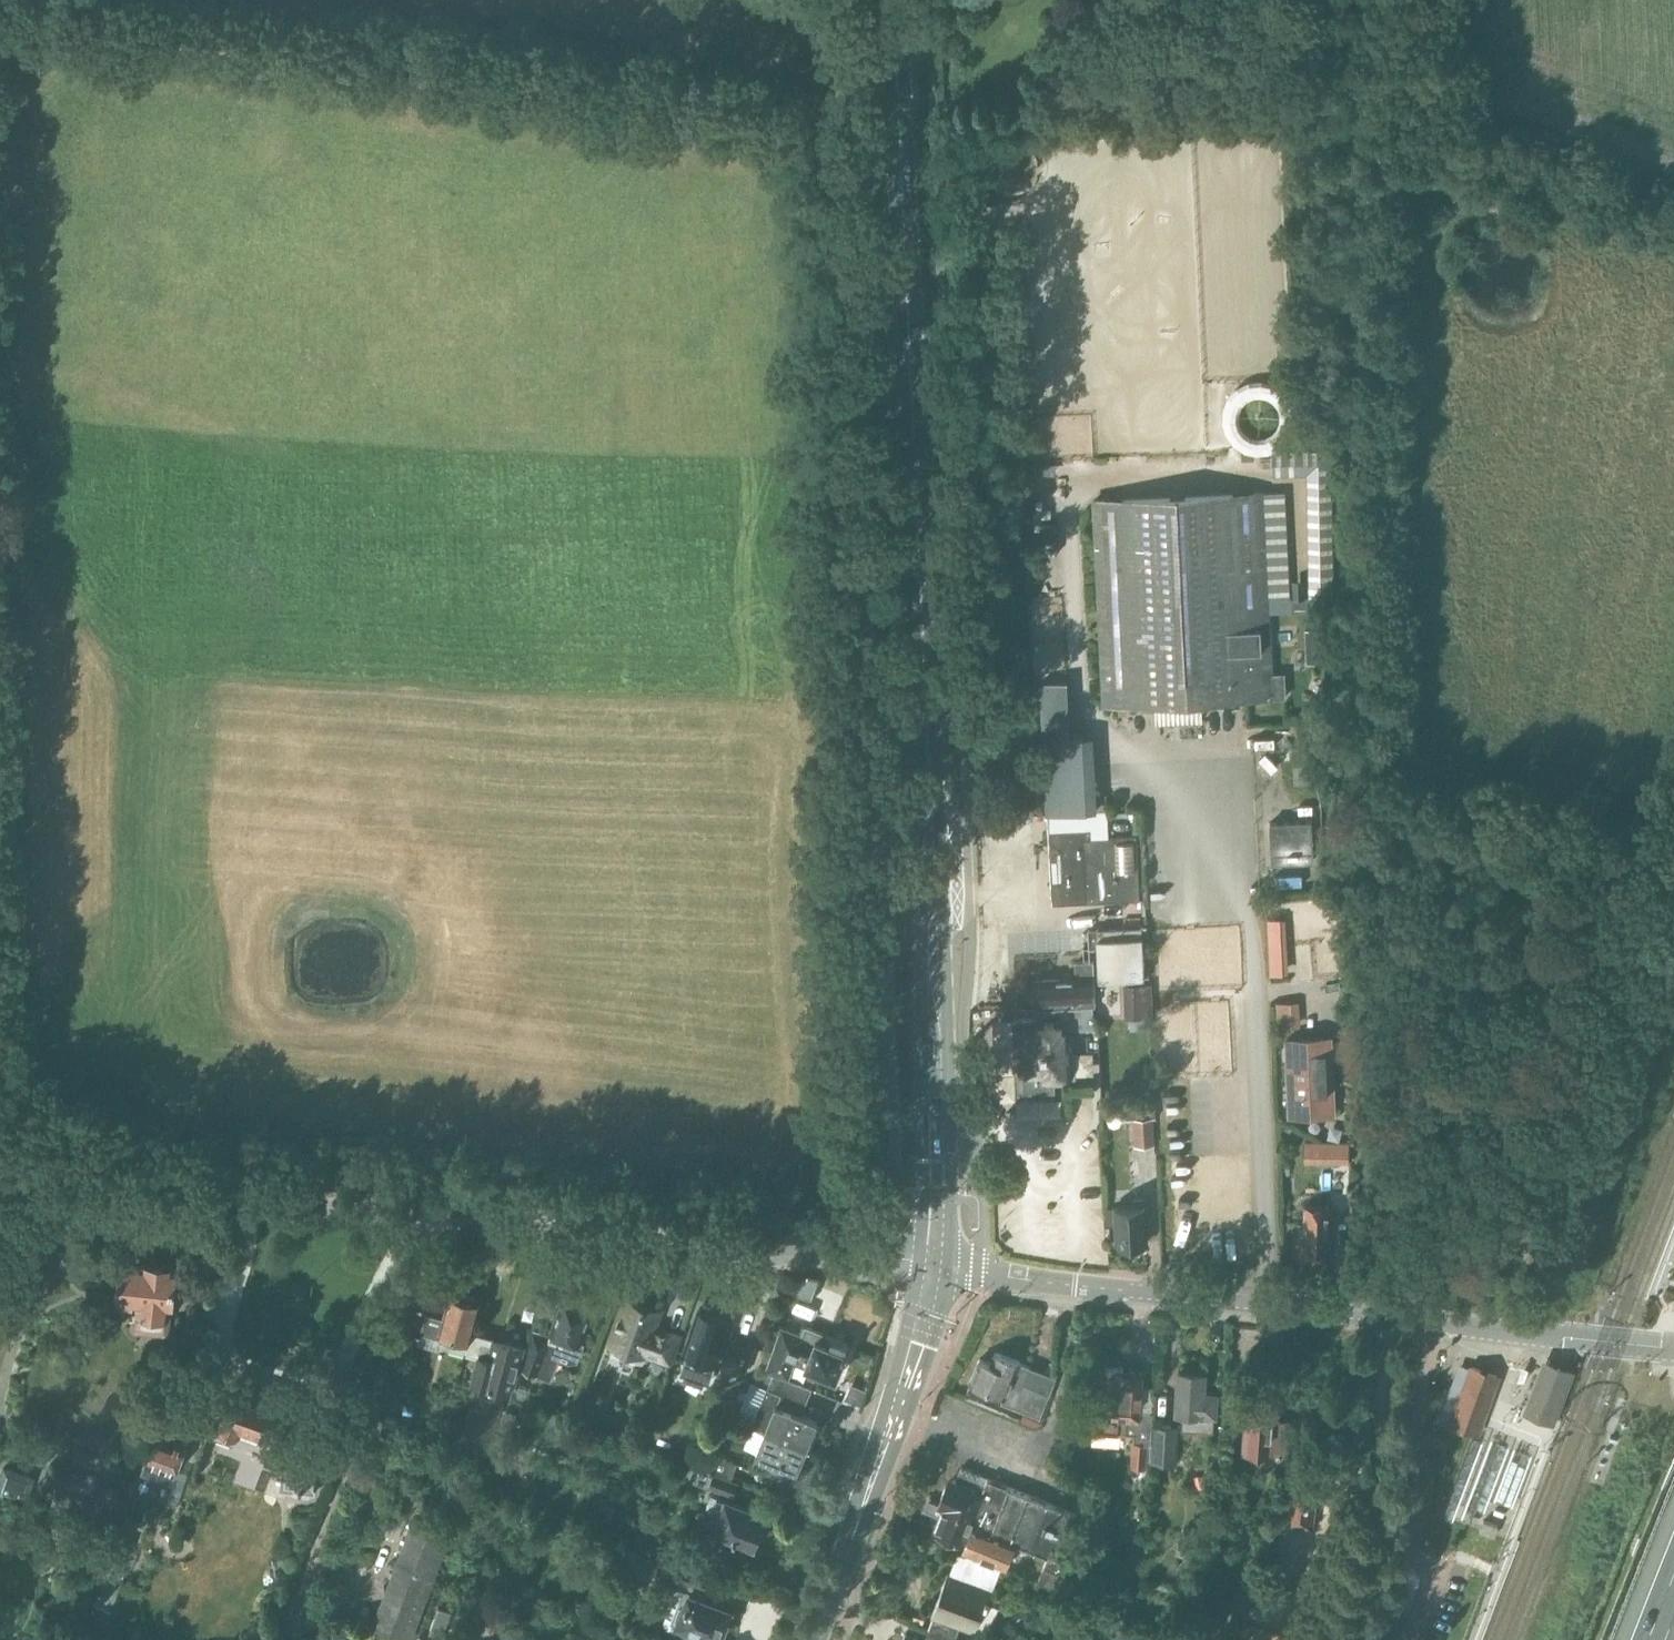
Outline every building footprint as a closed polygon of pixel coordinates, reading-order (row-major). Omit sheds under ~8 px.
[(1098,575),(1105,704),(1286,695),(1285,671),(1271,672),(1268,613),(1311,611),(1324,610),(1332,610),(1330,449),(1275,451),(1275,455),(1276,466),(1276,471),(1312,470),(1313,596),(1281,598),(1276,491),(1094,500),(1098,575)] [(1275,455),(1265,455),(1265,467),(1276,466),(1275,455)] [(1095,774),(1047,777),(1048,811),(1087,809),(1107,808),(1107,793),(1097,794),(1095,774)] [(1048,811),(1050,830),(1053,902),(1141,898),(1138,835),(1109,836),(1107,809),(1100,809),(1087,809),(1048,811)] [(1312,861),(1311,819),(1270,820),(1271,862),(1312,861)] [(1150,975),(1147,925),(1089,928),(1090,946),(1098,946),(1099,958),(1100,977),(1150,975)] [(1036,1006),(1058,1005),(1059,1017),(1066,1016),(1066,1027),(1081,1026),(1081,1028),(1095,1027),(1094,1004),(1096,1004),(1094,960),(1076,961),(1077,978),(1050,979),(1049,976),(1046,977),(1046,980),(1034,980),(1035,1006),(1036,1006)] [(1151,1014),(1149,980),(1127,981),(1128,1015),(1151,1014)] [(1296,1002),(1277,1003),(1277,1024),(1298,1023),(1296,1002)] [(1023,1019),(1014,1019),(1015,1044),(1017,1098),(1054,1097),(1053,1077),(1060,1076),(1063,1074),(1076,1073),(1075,1049),(1067,1050),(1066,1027),(1066,1016),(1059,1017),(1058,1005),(1036,1006),(1036,1018),(1023,1019)] [(1289,1034),(1292,1114),(1336,1112),(1332,1032),(1289,1034)] [(1157,1117),(1156,1094),(1125,1096),(1126,1118),(1135,1118),(1136,1144),(1155,1143),(1153,1117),(1157,1117)] [(1321,1140),(1320,1161),(1346,1162),(1347,1141),(1321,1140)] [(1116,1224),(1117,1243),(1120,1243),(1122,1246),(1131,1246),(1133,1242),(1148,1241),(1146,1204),(1145,1196),(1133,1197),(1134,1205),(1115,1206),(1115,1208),(1106,1208),(1107,1224),(1116,1224)] [(1331,1205),(1305,1204),(1305,1222),(1300,1222),(1298,1259),(1329,1260),(1331,1205)] [(119,1275),(117,1285),(121,1285),(119,1298),(143,1300),(141,1312),(140,1312),(138,1328),(167,1332),(169,1315),(167,1315),(168,1303),(173,1304),(174,1288),(175,1288),(175,1284),(177,1268),(172,1268),(173,1263),(146,1260),(146,1265),(123,1262),(122,1275),(119,1275)] [(422,1330),(419,1343),(437,1348),(448,1345),(467,1350),(472,1330),(480,1301),(451,1293),(446,1310),(445,1310),(443,1315),(427,1311),(422,1330)] [(610,1342),(644,1353),(645,1352),(670,1361),(679,1335),(660,1328),(659,1329),(653,1327),(660,1309),(625,1297),(610,1342)] [(535,1326),(521,1365),(538,1372),(537,1374),(552,1379),(560,1358),(569,1361),(579,1360),(585,1342),(582,1341),(593,1311),(588,1310),(588,1305),(577,1301),(574,1304),(563,1300),(551,1332),(535,1326)] [(685,1352),(688,1353),(684,1365),(711,1375),(715,1362),(719,1364),(719,1362),(745,1370),(754,1344),(734,1338),(734,1339),(728,1337),(734,1319),(700,1307),(685,1352)] [(766,1368),(765,1369),(774,1372),(781,1375),(785,1376),(792,1358),(798,1342),(802,1332),(783,1325),(766,1368)] [(798,1342),(792,1358),(796,1360),(836,1376),(847,1349),(845,1349),(848,1342),(805,1325),(802,1332),(798,1342)] [(473,1380),(499,1387),(495,1397),(502,1399),(505,1389),(510,1390),(523,1344),(472,1330),(467,1350),(479,1354),(473,1380)] [(971,1381),(1005,1395),(1003,1401),(1040,1415),(1049,1393),(1024,1383),(1031,1367),(1020,1362),(1021,1361),(995,1351),(991,1362),(980,1358),(971,1381)] [(1095,1430),(1134,1433),(1132,1465),(1145,1466),(1147,1442),(1150,1442),(1152,1410),(1138,1409),(1141,1370),(1124,1369),(1125,1365),(1098,1363),(1095,1405),(1097,1405),(1095,1430)] [(1466,1363),(1446,1418),(1453,1421),(1451,1426),(1458,1429),(1460,1424),(1478,1430),(1497,1375),(1466,1363)] [(1554,1364),(1545,1368),(1528,1412),(1550,1420),(1563,1388),(1567,1390),(1573,1371),(1554,1364)] [(1177,1411),(1184,1412),(1183,1427),(1214,1429),(1215,1411),(1217,1411),(1218,1389),(1204,1389),(1205,1370),(1195,1369),(1195,1367),(1183,1366),(1183,1369),(1179,1368),(1177,1411)] [(774,1372),(753,1425),(754,1425),(765,1430),(805,1445),(815,1419),(802,1414),(813,1387),(809,1386),(785,1376),(781,1375),(774,1372)] [(227,1383),(214,1420),(219,1422),(214,1435),(217,1436),(234,1442),(241,1424),(276,1437),(287,1407),(253,1394),(255,1387),(238,1380),(232,1378),(230,1384),(227,1383)] [(475,1390),(460,1435),(490,1446),(505,1401),(502,1399),(495,1397),(475,1390)] [(1273,1451),(1276,1402),(1249,1400),(1246,1449),(1273,1451)] [(1333,1419),(1334,1404),(1318,1403),(1317,1418),(1333,1419)] [(287,1483),(297,1484),(296,1488),(317,1491),(317,1486),(315,1486),(321,1431),(307,1429),(308,1414),(287,1410),(288,1407),(287,1407),(276,1437),(275,1450),(291,1452),(287,1483)] [(161,1419),(142,1471),(173,1483),(193,1431),(161,1419)] [(1177,1460),(1179,1425),(1157,1423),(1155,1459),(1177,1460)] [(744,1445),(756,1450),(754,1456),(795,1471),(805,1445),(765,1430),(764,1432),(752,1427),(744,1445)] [(732,1474),(737,1460),(704,1448),(699,1462),(732,1474)] [(698,1466),(694,1478),(733,1493),(737,1481),(698,1466)] [(1049,1555),(1045,1565),(1039,1580),(1057,1587),(1063,1572),(1059,1571),(1082,1515),(961,1467),(956,1479),(953,1478),(949,1480),(941,1499),(944,1504),(934,1529),(972,1545),(969,1552),(1005,1567),(1015,1542),(1049,1555)] [(24,1500),(31,1477),(4,1468),(0,1481),(0,1492),(24,1500)] [(61,1469),(49,1505),(111,1525),(123,1490),(100,1482),(101,1478),(87,1474),(86,1477),(61,1469)] [(1294,1482),(1290,1522),(1312,1524),(1316,1484),(1294,1482)] [(717,1495),(712,1508),(706,1523),(755,1542),(766,1513),(717,1495)] [(1480,1530),(1495,1535),(1499,1525),(1484,1519),(1480,1530)] [(373,1625),(407,1638),(447,1533),(413,1520),(373,1625)] [(110,1560),(95,1603),(112,1609),(127,1566),(133,1567),(138,1551),(130,1548),(132,1541),(114,1534),(106,1558),(110,1560)] [(1176,1553),(1191,1558),(1195,1543),(1180,1539),(1176,1553)] [(617,1540),(607,1567),(653,1583),(654,1578),(677,1587),(665,1620),(666,1624),(669,1628),(676,1631),(679,1622),(719,1636),(720,1635),(725,1634),(729,1624),(725,1620),(730,1606),(704,1597),(707,1588),(714,1591),(719,1577),(633,1546),(617,1540)] [(935,1614),(930,1628),(955,1637),(956,1638),(961,1625),(988,1635),(999,1606),(988,1601),(992,1589),(947,1571),(931,1613),(935,1614)] [(441,1603),(430,1630),(444,1636),(454,1608),(441,1603)] [(903,1639),(955,1639),(956,1638),(929,1628),(925,1639),(906,1633),(903,1639)]
